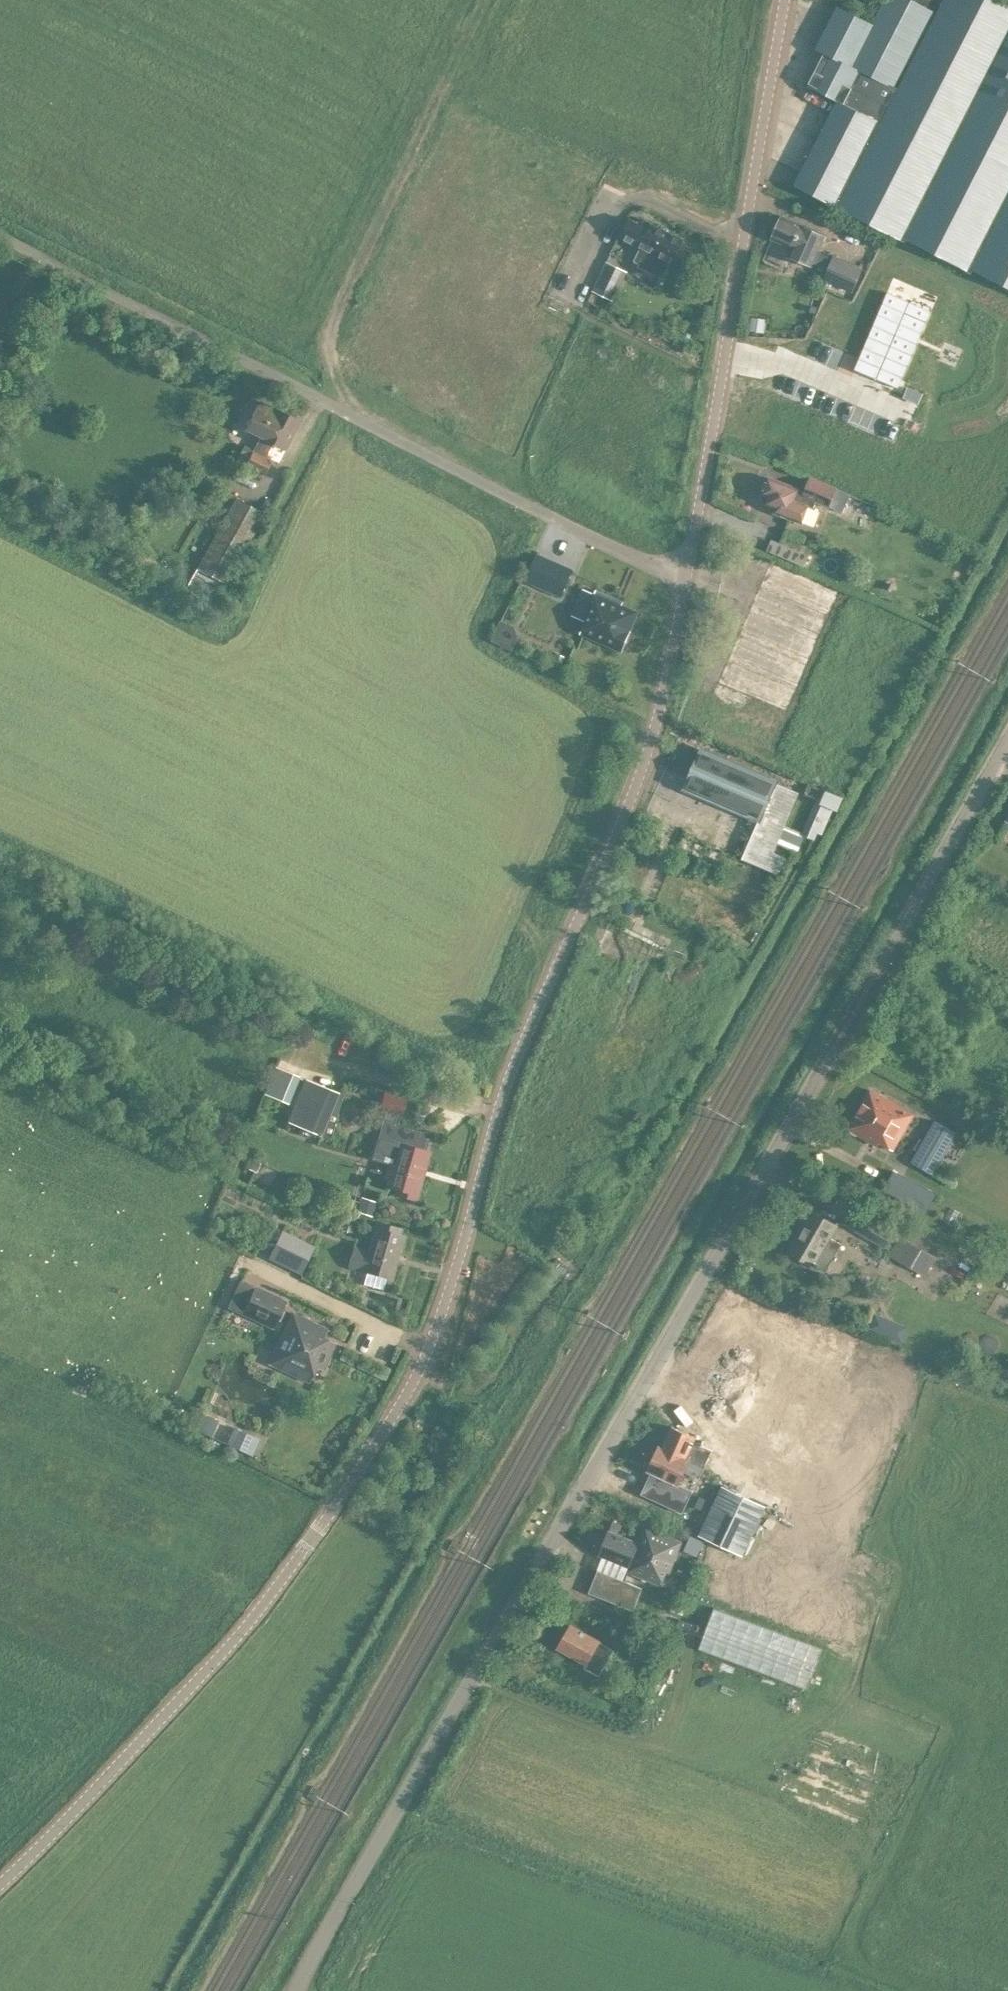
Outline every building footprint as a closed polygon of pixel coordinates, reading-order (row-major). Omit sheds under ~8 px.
[(832,203),(931,8),(916,0),(915,0),(882,0),(871,23),(835,5),(814,47),(822,51),(806,84),(835,99),(792,183),(832,203)] [(936,10),(935,10),(931,8),(832,203),(903,239),(904,237),(970,270),(971,268),(1007,286),(1007,0),(941,0),(936,10)] [(916,0),(935,10),(940,0),(915,0),(916,0)] [(826,267),(821,276),(851,289),(861,266),(831,253),(830,256),(815,249),(822,233),(779,214),(769,236),(790,245),(786,254),(808,264),(810,260),(826,267)] [(637,266),(659,277),(668,259),(669,260),(681,237),(638,216),(636,220),(628,216),(619,235),(639,245),(632,259),(639,262),(637,266)] [(591,289),(609,297),(623,269),(605,260),(591,289)] [(886,290),(853,367),(897,386),(930,309),(886,290)] [(762,317),(748,314),(746,328),(760,330),(762,317)] [(265,454),(269,442),(283,449),(298,419),(258,399),(243,429),(257,436),(251,449),(241,445),(235,460),(262,474),(271,458),(265,454)] [(802,490),(800,494),(814,500),(827,505),(841,510),(848,492),(838,487),(809,474),(802,490)] [(761,491),(759,499),(760,500),(774,505),(772,510),(800,521),(807,505),(811,507),(814,500),(800,494),(802,490),(796,487),(797,486),(766,475),(765,480),(762,481),(760,486),(761,489),(760,491),(761,491)] [(212,603),(222,582),(260,513),(233,498),(194,566),(195,567),(184,588),(212,603)] [(571,567),(535,552),(523,579),(560,594),(571,567)] [(579,631),(621,649),(629,629),(628,629),(636,610),(610,598),(611,595),(594,587),(581,618),(584,619),(579,631)] [(797,790),(700,748),(684,786),(758,817),(741,857),(777,872),(784,855),(772,850),(797,790)] [(798,831),(811,836),(814,829),(820,831),(833,801),(814,792),(798,831)] [(297,1074),(272,1064),(261,1091),(285,1101),(297,1074)] [(285,1120),(319,1134),(335,1094),(336,1092),(302,1079),(285,1120)] [(846,1126),(848,1128),(850,1131),(854,1134),(856,1133),(875,1144),(878,1140),(887,1146),(888,1145),(892,1148),(913,1112),(869,1083),(866,1090),(857,1105),(846,1126)] [(394,1192),(414,1197),(420,1175),(417,1174),(424,1149),(423,1149),(428,1131),(393,1121),(396,1112),(399,1113),(404,1096),(385,1090),(380,1107),(384,1109),(372,1151),(391,1157),(389,1164),(385,1163),(382,1178),(385,1179),(384,1185),(396,1188),(394,1192)] [(909,1160),(932,1172),(956,1130),(933,1117),(909,1160)] [(258,1160),(251,1157),(247,1166),(254,1169),(258,1160)] [(882,1187),(925,1211),(935,1191),(892,1167),(882,1187)] [(357,1213),(371,1216),(374,1202),(361,1199),(357,1213)] [(815,1264),(816,1263),(823,1268),(831,1253),(832,1253),(839,1241),(828,1235),(834,1223),(810,1209),(796,1234),(795,1233),(786,1249),(811,1263),(812,1262),(815,1264)] [(855,1210),(847,1224),(882,1244),(890,1230),(855,1210)] [(361,1282),(381,1287),(384,1275),(389,1276),(394,1259),(393,1258),(400,1233),(397,1232),(398,1226),(375,1220),(367,1249),(351,1244),(346,1264),(365,1269),(361,1282)] [(266,1258),(299,1273),(307,1255),(296,1250),(300,1241),(278,1231),(266,1258)] [(929,1253),(903,1238),(893,1255),(919,1270),(929,1253)] [(227,1306),(270,1326),(283,1299),(239,1278),(227,1306)] [(320,1336),(324,1327),(288,1311),(266,1362),(307,1381),(314,1365),(320,1368),(332,1341),(320,1336)] [(874,1313),(868,1327),(884,1334),(887,1325),(883,1316),(874,1313)] [(192,1428),(209,1435),(216,1418),(200,1411),(192,1428)] [(658,1443),(657,1444),(688,1459),(702,1465),(710,1449),(699,1444),(700,1442),(692,1438),(694,1435),(670,1423),(660,1444),(658,1443)] [(225,1442),(249,1453),(257,1436),(232,1426),(225,1442)] [(677,1483),(683,1471),(696,1478),(702,1466),(688,1459),(657,1444),(646,1469),(677,1483)] [(718,1487),(697,1533),(741,1554),(764,1503),(720,1483),(718,1487)] [(643,1524),(637,1539),(636,1540),(608,1529),(598,1553),(627,1565),(625,1571),(661,1585),(681,1539),(643,1524)] [(689,1533),(686,1542),(692,1545),(689,1554),(696,1556),(703,1538),(689,1533)] [(587,1590),(632,1608),(641,1586),(596,1568),(587,1590)] [(712,1605),(697,1647),(806,1687),(822,1646),(712,1605)] [(612,1647),(599,1639),(570,1622),(556,1646),(583,1662),(581,1665),(597,1673),(612,1647)] [(609,1680),(599,1674),(594,1682),(604,1688),(609,1680)] [(621,1704),(616,1715),(627,1719),(631,1709),(621,1704)]
